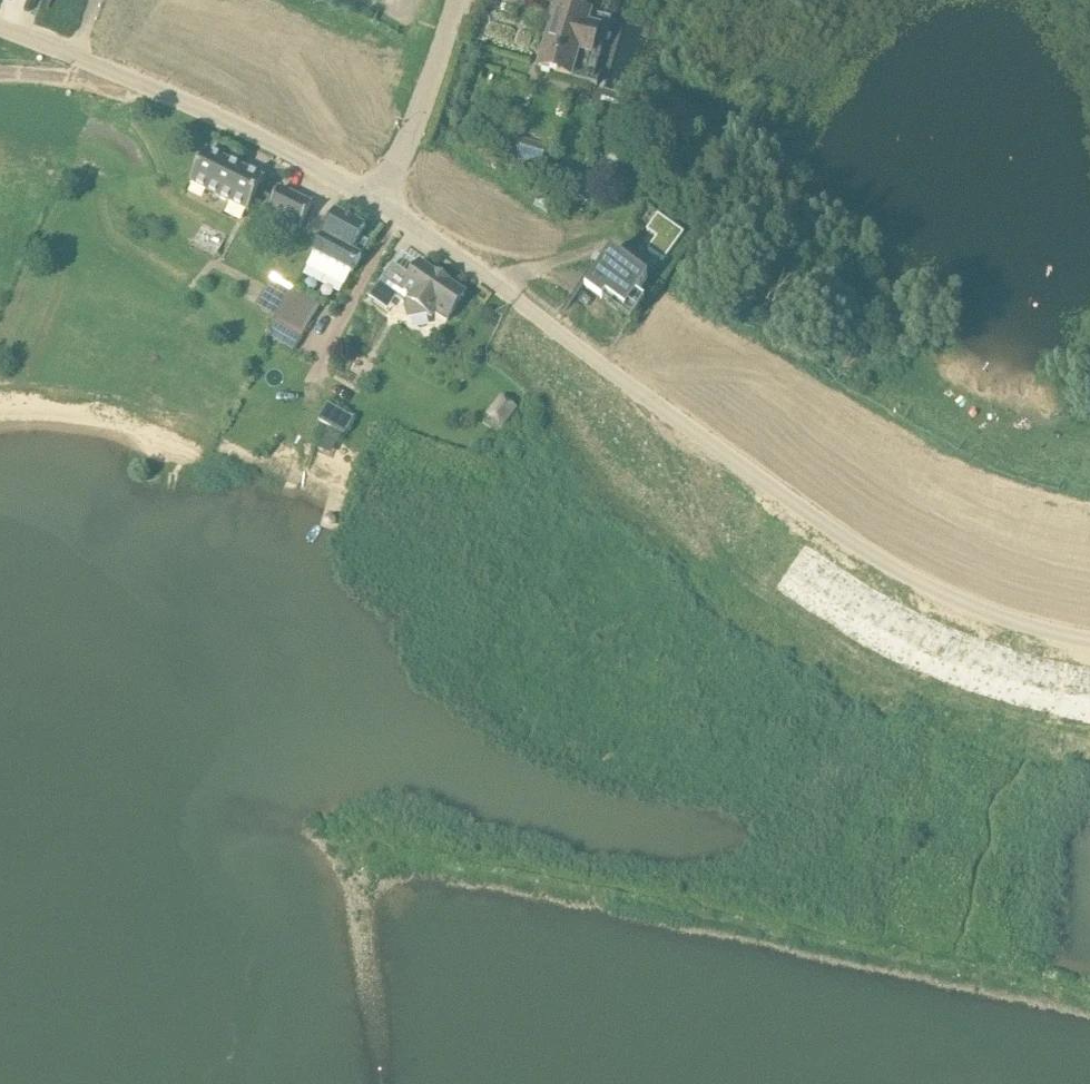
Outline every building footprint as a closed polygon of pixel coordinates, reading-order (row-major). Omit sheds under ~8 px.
[(593,84),(612,18),(558,2),(538,68),(593,84)] [(542,165),(547,148),(517,139),(512,156),(527,161),(542,165)] [(190,183),(248,212),(264,180),(206,151),(190,183)] [(523,175),(527,161),(512,156),(508,170),(523,175)] [(268,212),(300,228),(311,204),(280,188),(268,212)] [(351,275),(368,243),(359,238),(365,227),(335,210),(312,253),(351,275)] [(664,262),(684,234),(658,216),(647,231),(657,239),(648,250),(664,262)] [(598,273),(586,289),(602,301),(606,296),(626,311),(648,281),(612,254),(602,266),(597,262),(592,268),(598,273)] [(465,296),(420,265),(411,279),(393,266),(379,287),(406,305),(409,318),(426,314),(431,317),(434,313),(447,321),(465,296)] [(282,309),(293,288),(275,277),(262,297),(282,309)] [(321,304),(293,288),(282,309),(309,325),(321,304)] [(502,398),(488,416),(503,427),(516,409),(502,398)] [(348,432),(354,420),(331,409),(325,421),(348,432)]
